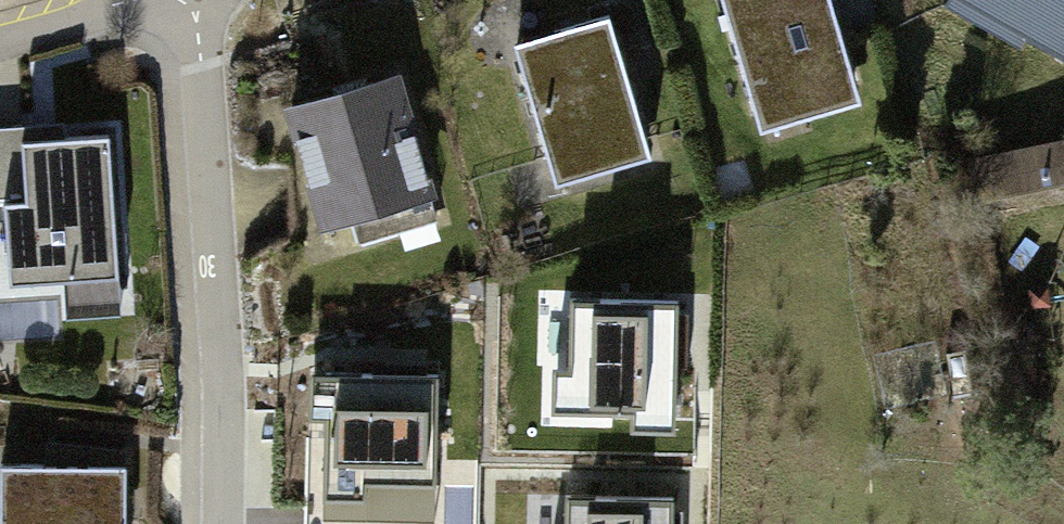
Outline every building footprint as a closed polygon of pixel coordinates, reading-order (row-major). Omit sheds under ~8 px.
[(761,129),(860,100),(831,0),(723,0),(761,129)] [(943,3),(1018,47),(1024,36),(1063,59),(1063,0),(945,0),(943,3)] [(610,16),(516,44),(557,184),(651,156),(610,16)] [(396,80),(291,111),(325,224),(430,192),(396,80)] [(0,126),(0,203),(4,203),(10,284),(120,276),(110,136),(24,142),(22,125),(0,126)] [(970,161),(979,201),(1063,183),(1063,163),(1060,142),(970,161)] [(677,301),(570,300),(569,367),(554,366),(553,412),(632,413),(632,429),(676,430),(677,301)] [(325,420),(323,497),(367,499),(367,483),(437,485),(440,375),(310,371),(308,419),(325,420)] [(2,463),(1,523),(126,523),(126,450),(90,443),(91,464),(2,463)] [(565,499),(564,523),(672,523),(672,500),(565,499)]
